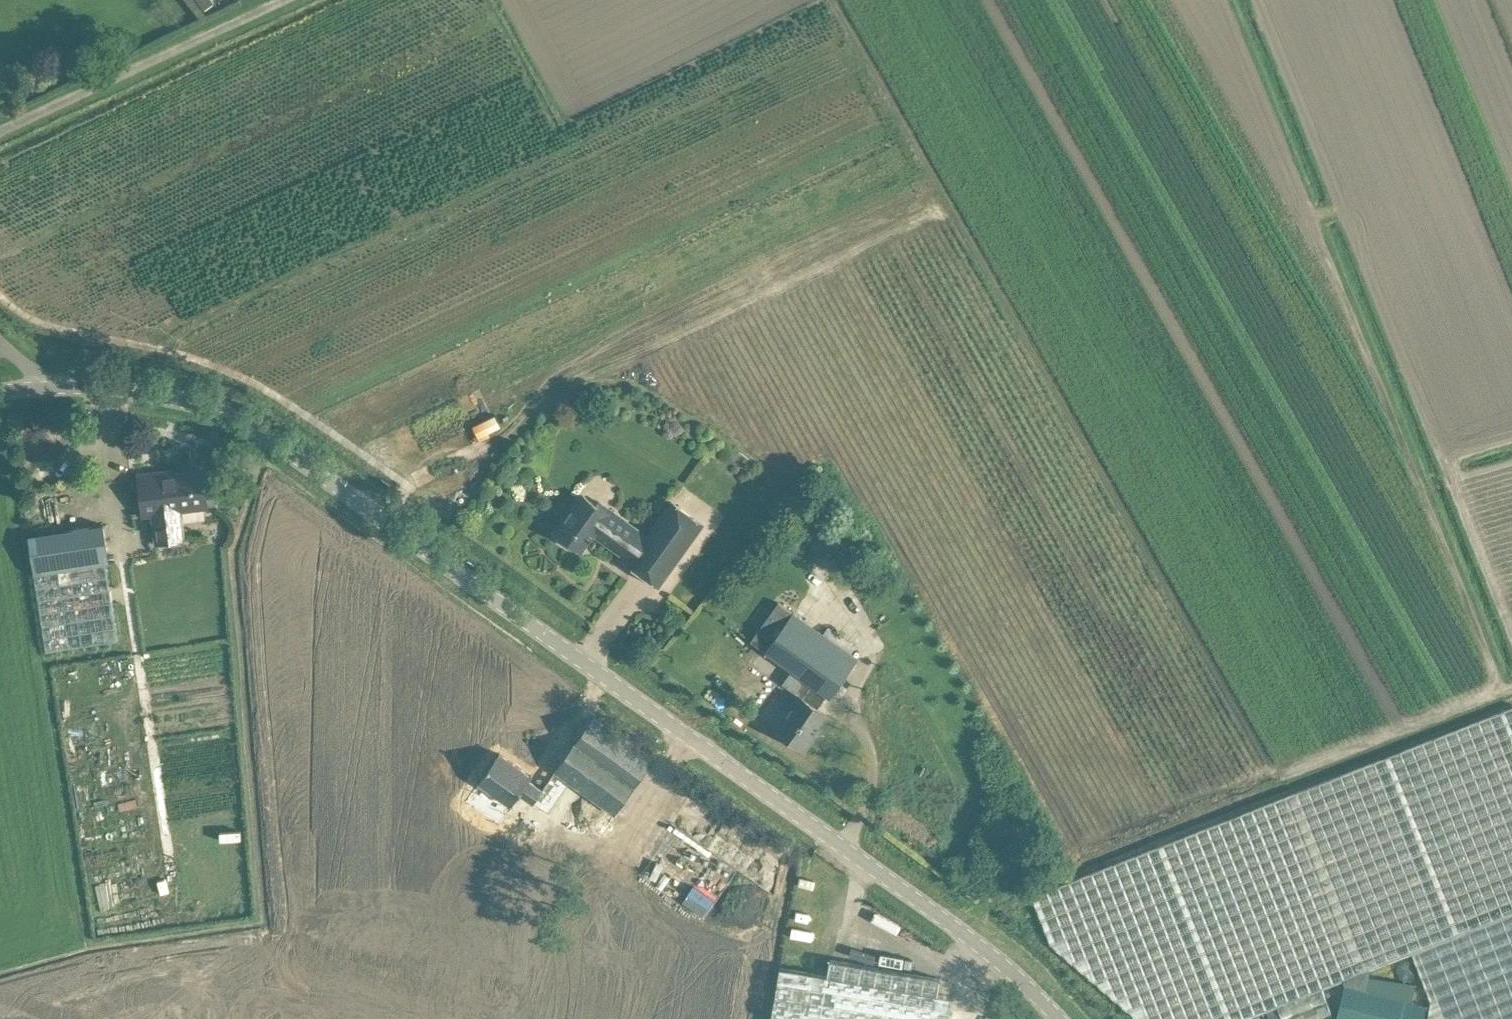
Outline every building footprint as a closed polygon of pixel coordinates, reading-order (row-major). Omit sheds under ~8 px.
[(212,484),(204,484),(202,470),(164,475),(163,472),(138,475),(143,515),(153,513),(157,543),(183,539),(179,510),(207,507),(206,505),(214,503),(217,500),(219,497),(219,493),(218,489),(215,486),(212,484)] [(583,495),(557,532),(559,534),(557,538),(568,546),(571,542),(582,550),(593,534),(630,560),(628,563),(659,585),(703,524),(672,502),(647,536),(610,509),(607,512),(583,495)] [(103,525),(29,536),(46,652),(118,641),(106,563),(109,563),(103,525)] [(857,658),(793,612),(765,651),(812,684),(803,697),(799,695),(784,717),(776,711),(769,721),(777,726),(775,729),(803,749),(827,715),(818,708),(827,695),(830,697),(857,658)] [(1032,895),(1051,944),(1139,1018),(1244,1018),(1266,1010),(1277,1006),(1282,1018),(1315,1018),(1331,1013),(1322,989),(1343,980),(1369,970),(1412,953),(1430,1000),(1427,1018),(1511,1018),(1511,706),(1505,709),(1032,895)] [(613,814),(654,757),(595,715),(542,789),(529,780),(532,776),(499,753),(477,785),(509,808),(519,794),(546,814),(568,783),(613,814)] [(771,1018),(999,1018),(951,1011),(953,997),(938,994),(941,979),(830,960),(827,975),(780,967),(771,1018)] [(1369,970),(1343,980),(1345,985),(1336,1018),(1425,1018),(1427,1005),(1412,1002),(1411,1001),(1415,984),(1368,977),(1369,970)]
